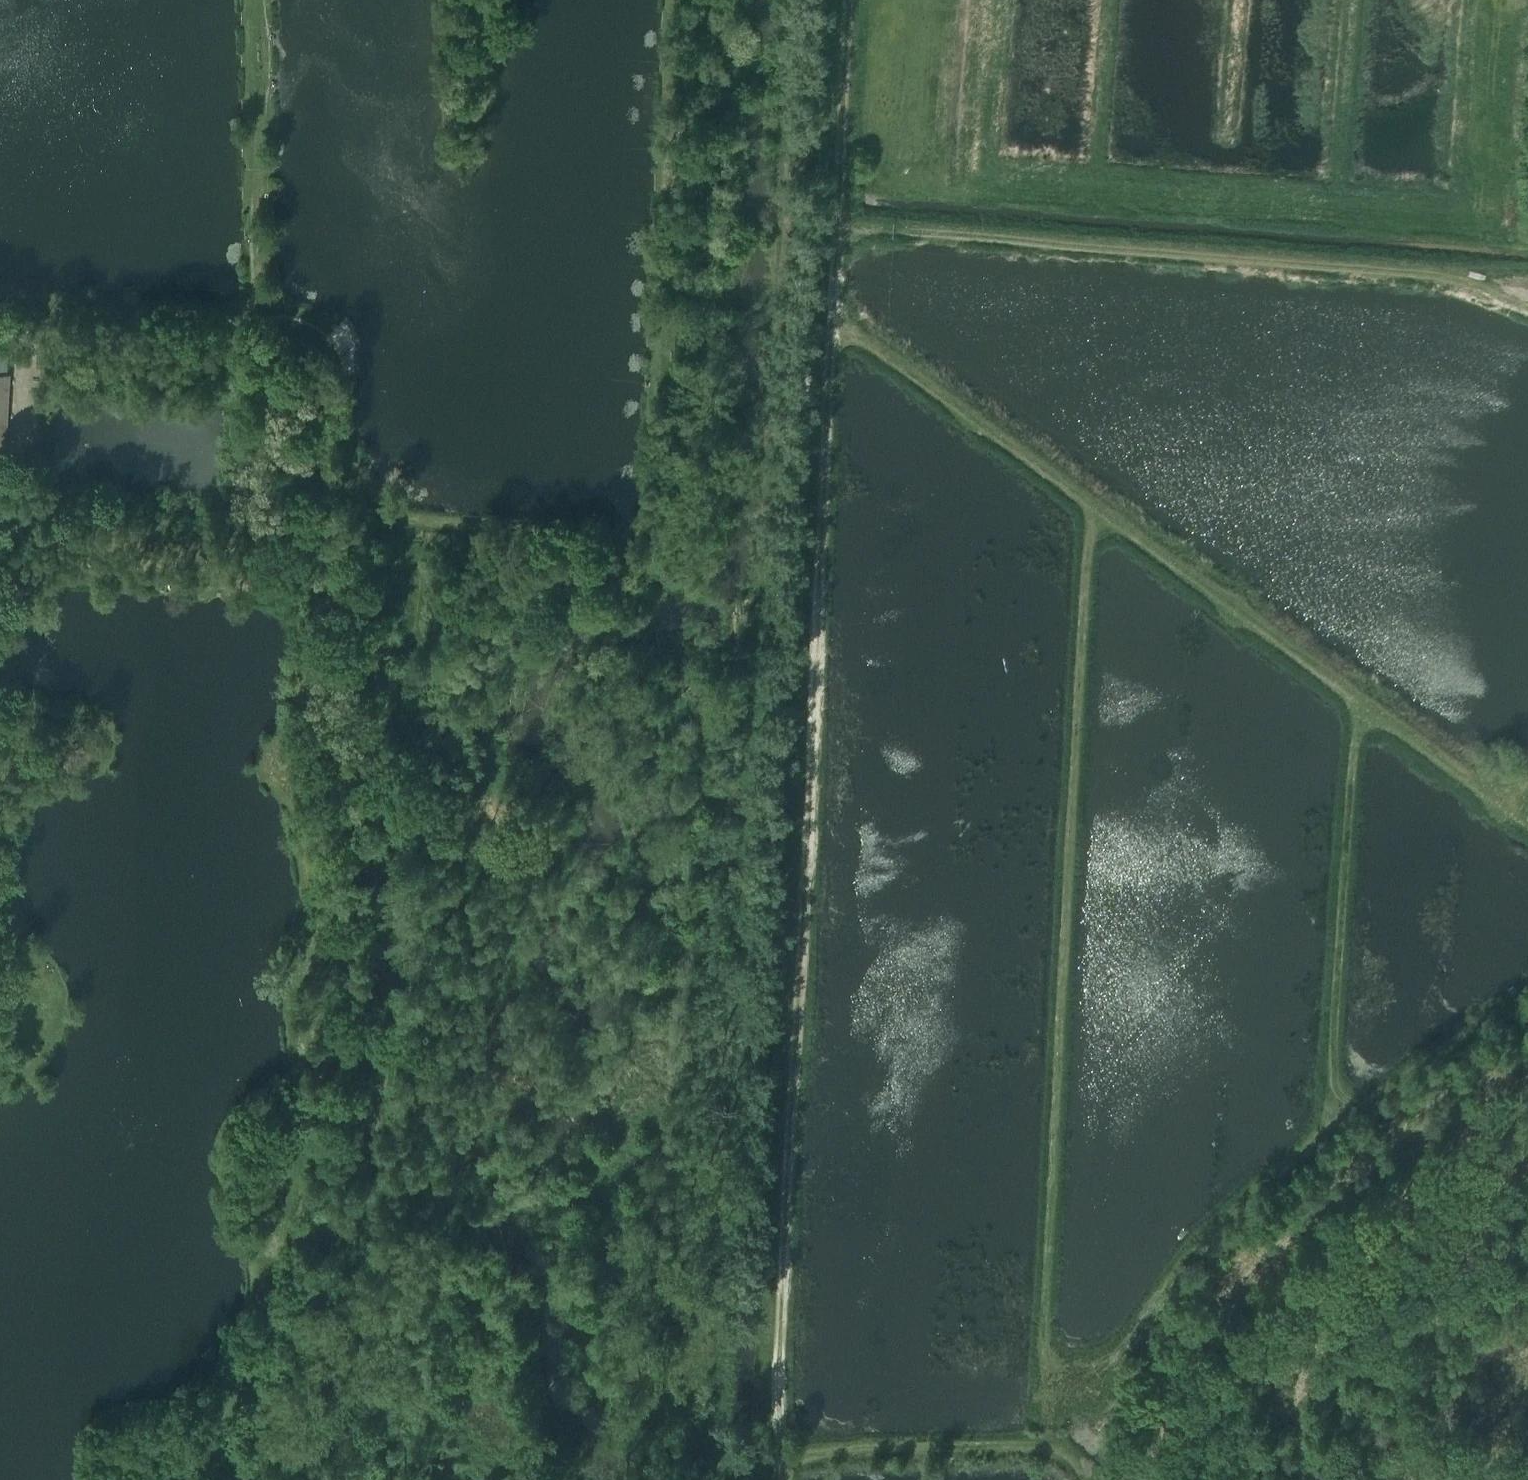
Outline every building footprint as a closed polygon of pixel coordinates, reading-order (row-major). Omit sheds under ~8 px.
[(331,357),(315,349),(309,361),(325,369),(331,357)]
